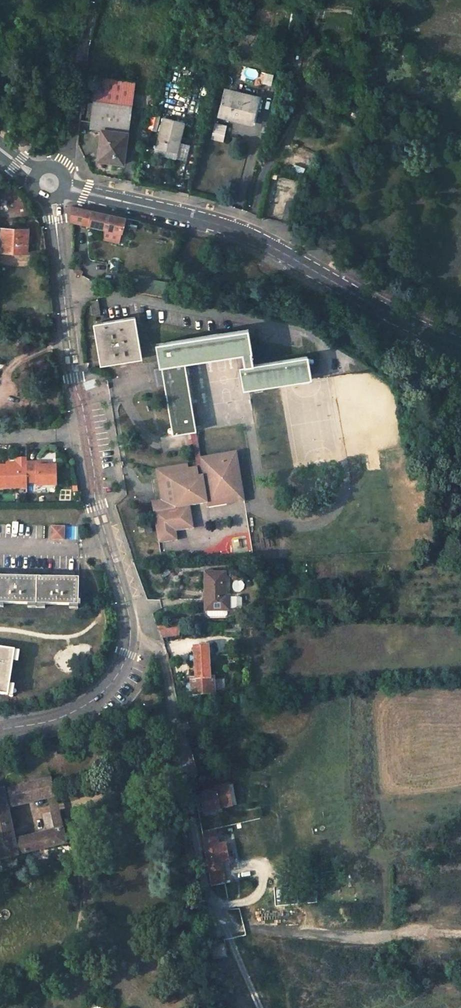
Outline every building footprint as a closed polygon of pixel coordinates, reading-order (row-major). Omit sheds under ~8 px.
[(97,77),(90,128),(101,130),(127,133),(134,82),(97,77)] [(224,93),(218,114),(252,123),(259,96),(246,93),(245,98),(224,93)] [(163,119),(155,148),(177,154),(185,124),(163,119)] [(101,130),(97,161),(123,165),(127,133),(101,130)] [(224,135),(213,133),(211,139),(223,142),(224,135)] [(77,235),(80,209),(71,207),(72,235),(77,235)] [(93,212),(90,226),(91,226),(106,229),(121,232),(124,219),(93,212)] [(129,234),(132,220),(124,219),(121,232),(129,234)] [(91,226),(88,237),(92,235),(104,238),(106,229),(91,226)] [(0,239),(0,252),(26,253),(27,229),(0,228),(0,239)] [(98,300),(89,301),(91,314),(95,313),(95,316),(101,315),(98,300)] [(142,358),(135,317),(97,323),(103,358),(115,356),(115,355),(124,354),(125,358),(132,356),(132,360),(142,358)] [(97,323),(93,324),(100,365),(132,360),(132,356),(125,358),(124,354),(115,355),(115,356),(103,358),(97,323)] [(311,379),(307,355),(253,365),(251,353),(252,352),(248,329),(156,344),(157,349),(163,348),(166,367),(167,367),(170,384),(164,385),(173,435),(192,432),(188,414),(193,413),(185,363),(242,354),(244,367),(248,390),(311,379)] [(161,365),(164,385),(170,384),(167,367),(166,367),(163,348),(157,349),(159,366),(161,365)] [(244,367),(239,367),(243,391),(248,390),(244,367)] [(197,431),(193,413),(188,414),(192,432),(196,431),(197,431)] [(196,431),(192,432),(196,463),(197,468),(202,468),(202,467),(196,431)] [(155,470),(157,479),(160,479),(163,500),(160,501),(151,502),(158,543),(177,540),(175,531),(193,528),(190,506),(207,503),(208,507),(227,504),(225,496),(242,493),(236,452),(213,456),(214,464),(202,467),(202,468),(197,468),(196,463),(155,470)] [(27,488),(27,483),(26,463),(26,458),(16,459),(16,466),(0,466),(0,488),(27,488)] [(37,463),(26,463),(27,483),(37,482),(37,486),(56,486),(56,466),(46,467),(37,467),(37,463)] [(63,527),(50,527),(49,540),(62,540),(63,527)] [(224,573),(204,573),(204,610),(230,610),(229,598),(225,598),(224,573)] [(2,603),(26,604),(43,604),(68,605),(76,605),(77,578),(59,578),(16,577),(0,577),(0,603),(2,603)] [(176,636),(176,625),(156,625),(160,637),(176,636)] [(208,646),(193,647),(195,679),(191,680),(192,695),(214,693),(213,678),(209,678),(208,646)] [(8,694),(9,684),(4,683),(7,660),(13,661),(15,648),(0,647),(0,693),(8,694)] [(46,797),(54,795),(50,776),(21,783),(26,802),(46,797)] [(10,806),(26,802),(21,783),(6,786),(10,806)] [(225,802),(237,800),(234,784),(222,786),(223,789),(200,793),(204,812),(226,809),(225,802)] [(11,827),(9,816),(3,787),(0,788),(0,859),(44,848),(66,843),(60,817),(43,820),(46,831),(23,836),(24,840),(15,842),(14,838),(11,827)] [(50,812),(58,810),(54,795),(46,797),(50,812)] [(42,814),(43,820),(60,817),(58,810),(50,812),(42,814)] [(11,827),(14,826),(17,822),(16,817),(12,815),(9,816),(11,827)] [(218,846),(216,837),(203,839),(204,849),(218,846)] [(218,846),(204,849),(207,863),(221,861),(218,846)] [(209,872),(222,870),(221,861),(207,863),(209,872)] [(212,959),(227,956),(225,943),(210,945),(212,959)]
